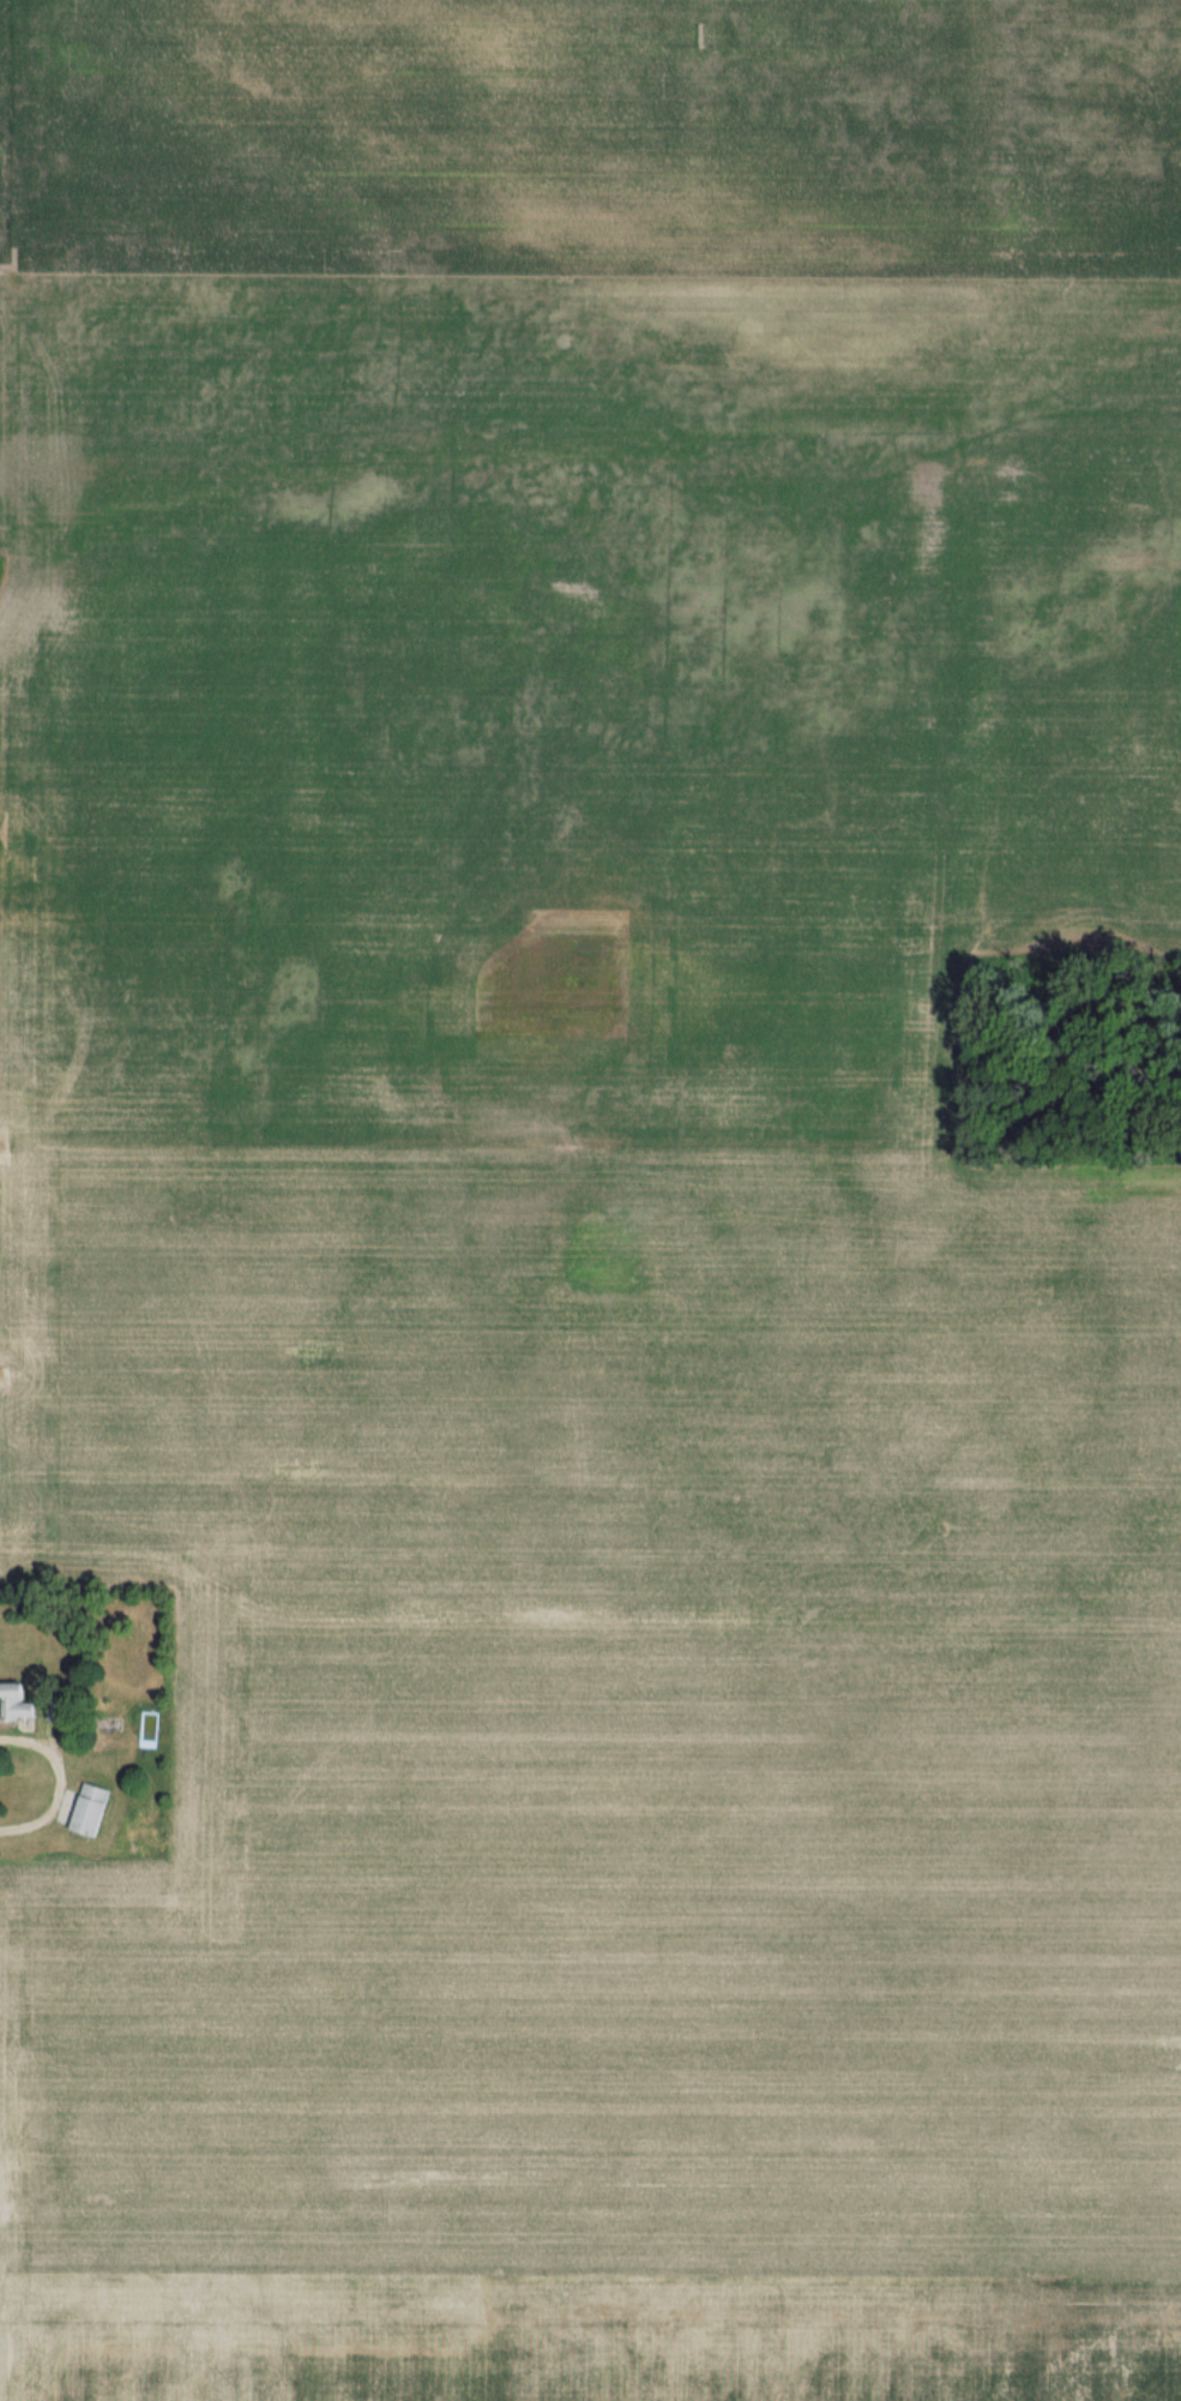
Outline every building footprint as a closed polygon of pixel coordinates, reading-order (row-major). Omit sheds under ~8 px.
[(28,1684),(3,1684),(3,1719),(39,1719),(39,1703),(28,1703),(28,1684)] [(112,1790),(86,1783),(73,1830),(99,1837),(112,1790)]
